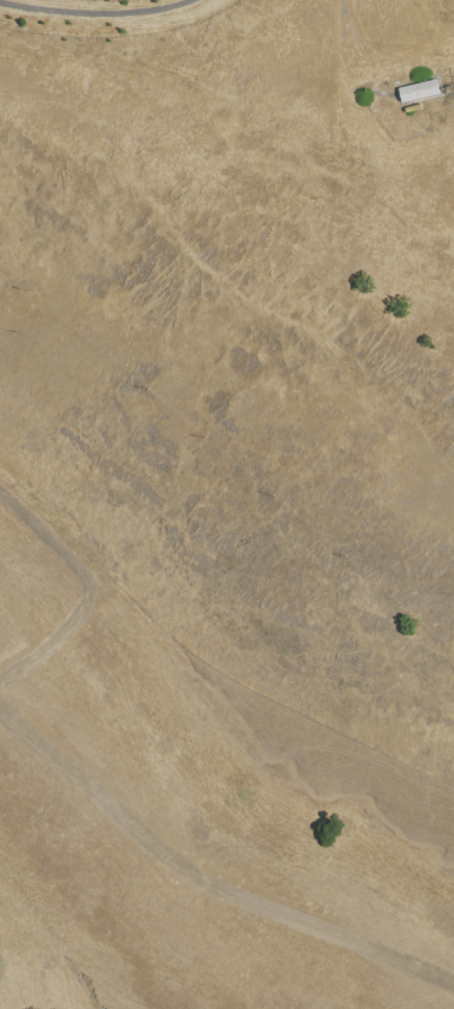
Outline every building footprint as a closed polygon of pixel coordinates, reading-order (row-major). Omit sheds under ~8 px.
[(400,94),(399,90),(438,81),(440,96),(403,105),(401,100),(399,100),(398,95),(400,94)] [(447,97),(445,90),(452,88),(453,94),(447,97)] [(407,114),(406,110),(422,106),(423,110),(407,114)]
